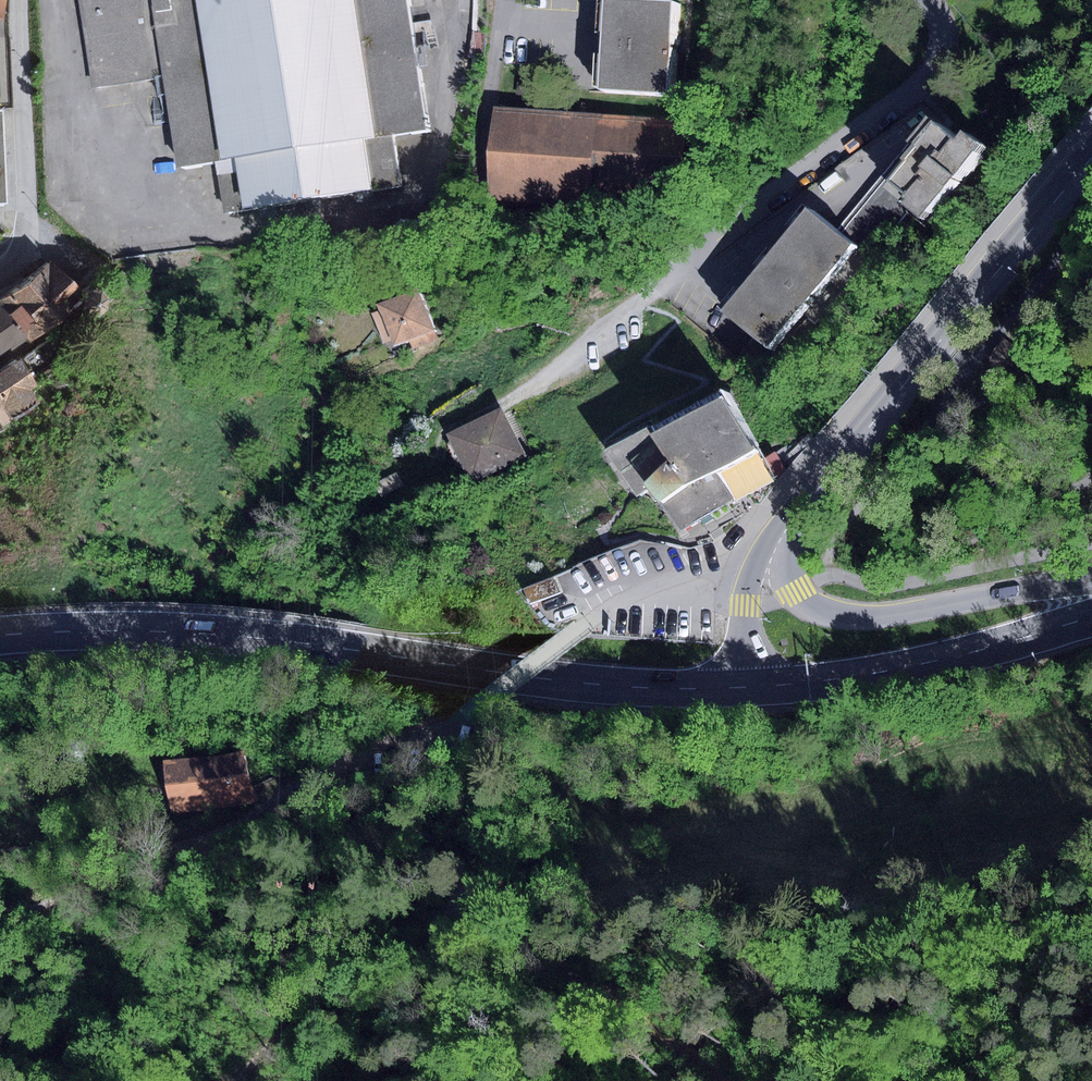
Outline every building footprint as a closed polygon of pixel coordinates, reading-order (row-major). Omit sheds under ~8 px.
[(99,89),(172,77),(187,171),(223,166),(231,216),(406,189),(398,140),(436,134),(415,0),(85,0),(99,89)] [(596,89),(664,92),(666,48),(669,0),(601,0),(596,89)] [(686,197),(690,120),(495,108),(489,198),(580,203),(581,191),(686,197)] [(917,149),(885,189),(915,213),(925,220),(983,145),(965,132),(959,141),(936,123),(917,149)] [(914,146),(843,235),(855,245),(877,261),(915,213),(885,189),(917,149),(914,146)] [(811,209),(726,313),(771,349),(804,309),(855,245),(843,235),(811,209)] [(855,245),(804,309),(825,326),(877,261),(855,245)] [(54,264),(4,302),(29,338),(32,343),(82,308),(90,315),(103,315),(111,307),(111,298),(104,292),(97,292),(92,295),(54,264)] [(438,338),(419,286),(377,302),(393,345),(409,339),(412,348),(438,338)] [(0,305),(0,359),(29,338),(4,302),(0,305)] [(70,326),(23,360),(34,377),(82,342),(70,326)] [(0,374),(0,426),(34,404),(27,393),(39,386),(34,377),(23,360),(0,374)] [(718,390),(650,425),(653,432),(721,396),(718,390)] [(752,447),(721,396),(653,432),(650,425),(603,450),(635,495),(647,489),(680,531),(733,498),(718,469),(752,447)] [(526,458),(501,407),(446,435),(472,485),(526,458)] [(771,479),(752,447),(718,469),(733,498),(771,479)] [(400,473),(377,485),(383,497),(406,486),(400,473)] [(554,577),(524,589),(530,605),(560,593),(554,577)] [(257,754),(176,765),(183,815),(263,804),(257,754)]
